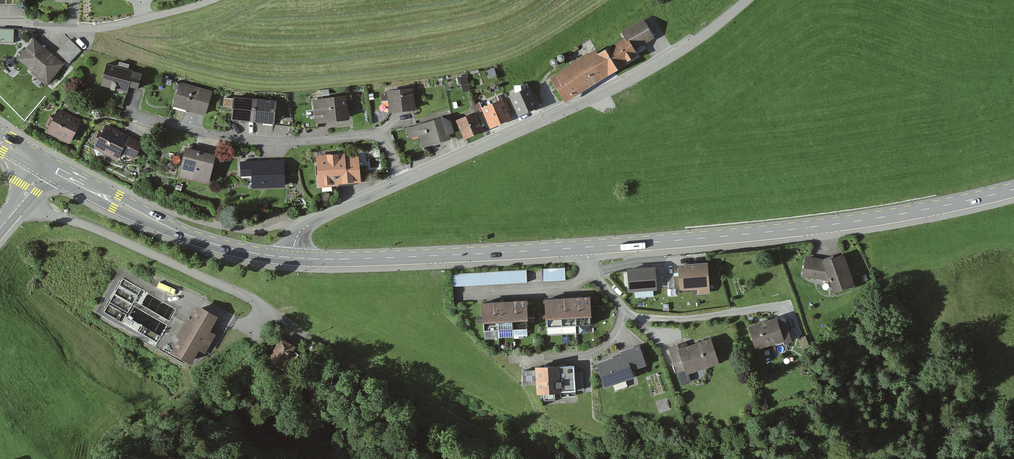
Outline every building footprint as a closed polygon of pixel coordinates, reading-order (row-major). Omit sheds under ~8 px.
[(601,47),(548,77),(561,99),(636,56),(633,51),(653,40),(643,21),(620,34),(623,39),(603,50),(601,47)] [(61,65),(30,38),(12,59),(43,86),(61,65)] [(68,40),(54,55),(66,66),(80,52),(68,40)] [(137,74),(102,64),(95,88),(122,96),(123,89),(133,91),(137,74)] [(207,91),(176,83),(169,108),(201,116),(207,91)] [(529,88),(508,97),(517,117),(538,108),(529,88)] [(411,90),(384,92),(386,112),(412,110),(411,90)] [(342,97),(309,100),(311,123),(344,120),(342,97)] [(270,102),(228,98),(225,120),(268,125),(270,102)] [(499,99),(477,108),(485,127),(507,118),(499,99)] [(77,120),(54,109),(41,134),(64,146),(77,120)] [(471,112),(452,121),(460,139),(479,130),(471,112)] [(439,117),(405,128),(407,140),(416,137),(420,148),(451,138),(447,122),(439,117)] [(134,143),(96,127),(87,150),(111,160),(113,154),(127,160),(134,143)] [(211,156),(179,149),(173,178),(204,185),(211,156)] [(335,155),(311,158),(314,189),(357,185),(354,157),(336,159),(335,155)] [(280,161),(238,162),(238,177),(248,176),(248,190),(281,189),(280,161)] [(854,285),(843,254),(826,260),(806,257),(803,278),(828,281),(832,292),(854,285)] [(708,262),(678,262),(680,289),(698,286),(699,292),(709,291),(708,262)] [(655,263),(626,266),(628,289),(657,287),(655,263)] [(565,268),(541,270),(541,284),(565,283),(565,268)] [(526,271),(451,275),(452,288),(527,284),(526,271)] [(592,297),(544,299),(545,329),(594,327),(592,297)] [(528,300),(480,303),(482,331),(529,328),(528,300)] [(197,303),(171,350),(190,361),(198,347),(204,350),(214,334),(208,331),(217,315),(197,303)] [(529,307),(529,317),(537,316),(537,307),(529,307)] [(777,317),(749,325),(755,348),(784,340),(777,317)] [(296,344),(280,335),(268,356),(284,365),(296,344)] [(679,344),(670,347),(681,384),(689,381),(686,371),(715,362),(708,340),(681,348),(679,344)] [(623,355),(598,364),(605,385),(632,376),(630,369),(645,364),(639,346),(622,352),(623,355)] [(534,377),(533,363),(524,364),(525,378),(534,377)] [(561,365),(536,366),(536,393),(562,392),(561,365)] [(576,366),(577,383),(586,382),(584,365),(576,366)]
